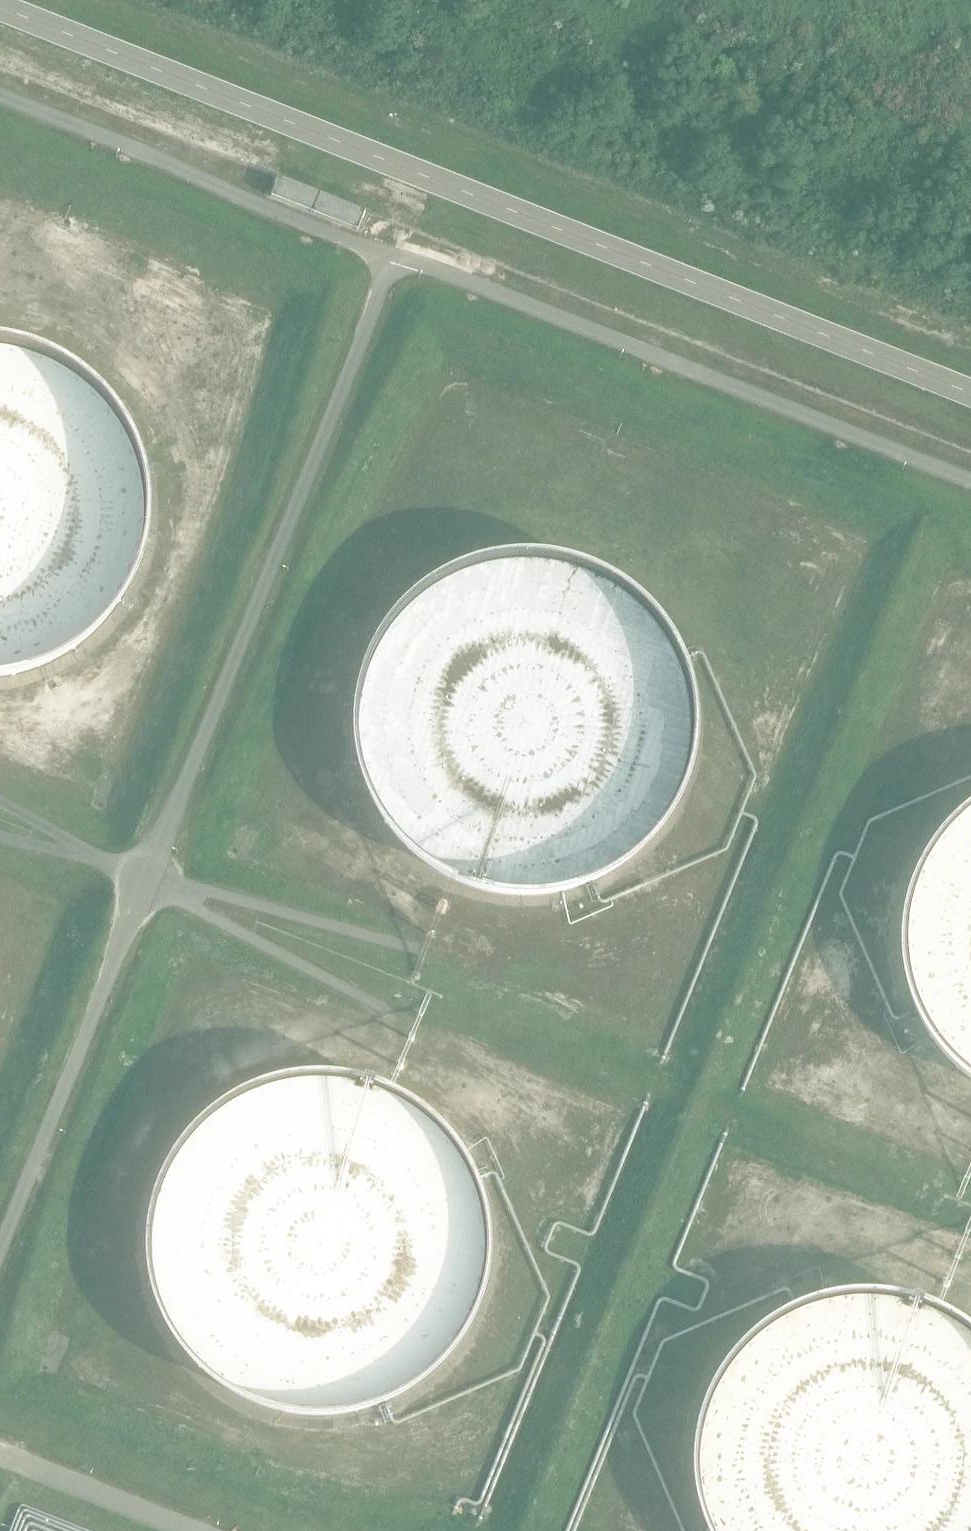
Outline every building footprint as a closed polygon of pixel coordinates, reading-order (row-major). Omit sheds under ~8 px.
[(0,342),(0,676),(6,676),(60,657),(105,621),(135,573),(148,518),(142,461),(117,410),(77,370),(26,345),(0,342)] [(554,556),(497,557),(444,577),(400,613),(370,661),(358,717),(365,773),(390,824),(431,864),(482,889),(539,895),(594,882),(640,854),(675,812),(695,762),(699,708),(685,656),(654,609),(608,574),(554,556)] [(961,816),(928,856),(908,905),(904,957),(917,1008),(947,1057),(970,1075),(970,809),(961,816)] [(343,1078),(286,1079),(232,1100),(188,1137),(159,1187),(149,1243),(157,1300),(184,1350),(226,1389),(279,1412),(336,1416),(392,1400),(435,1371),(468,1330),(487,1281),(489,1228),(475,1177),(444,1130),(398,1095),(343,1078)] [(855,1296),(799,1309),(754,1337),(720,1376),(700,1425),(696,1477),(707,1528),(709,1530),(970,1530),(970,1333),(964,1326),(912,1302),(855,1296)]
